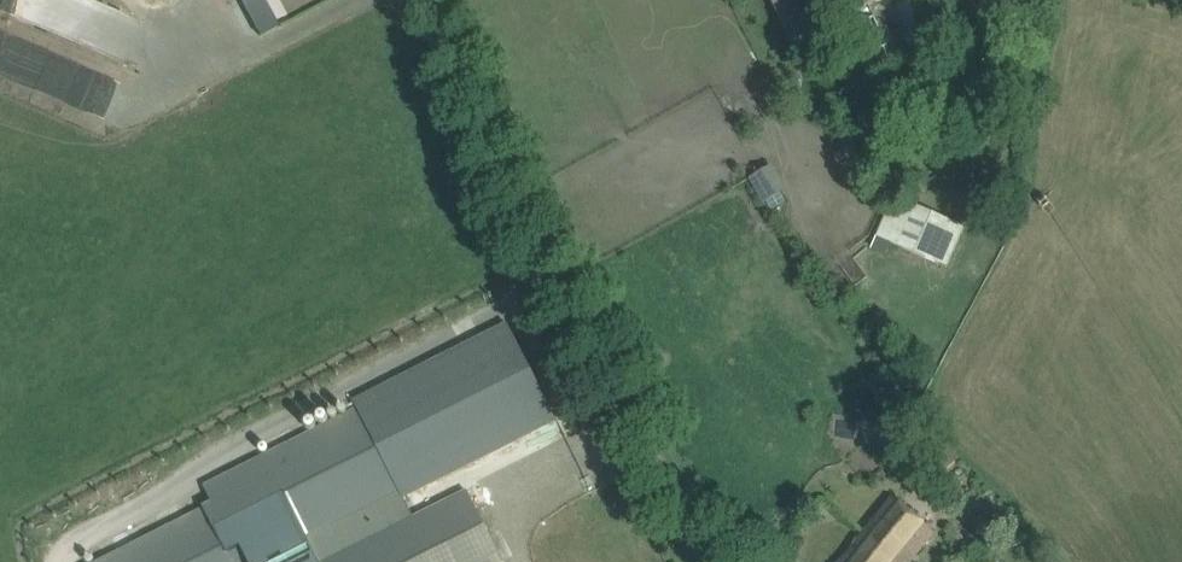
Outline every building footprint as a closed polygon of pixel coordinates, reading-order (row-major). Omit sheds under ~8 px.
[(778,10),(779,9),(788,29),(802,22),(793,3),(798,0),(773,0),(778,10)] [(886,21),(919,8),(916,0),(878,0),(886,21)] [(891,197),(877,236),(950,263),(964,224),(891,197)] [(357,409),(205,485),(214,504),(163,529),(155,514),(95,545),(103,559),(98,561),(500,561),(502,561),(467,490),(414,517),(404,497),(443,478),(556,420),(507,323),(353,401),(357,409)] [(934,532),(892,497),(840,561),(910,561),(934,532)]
